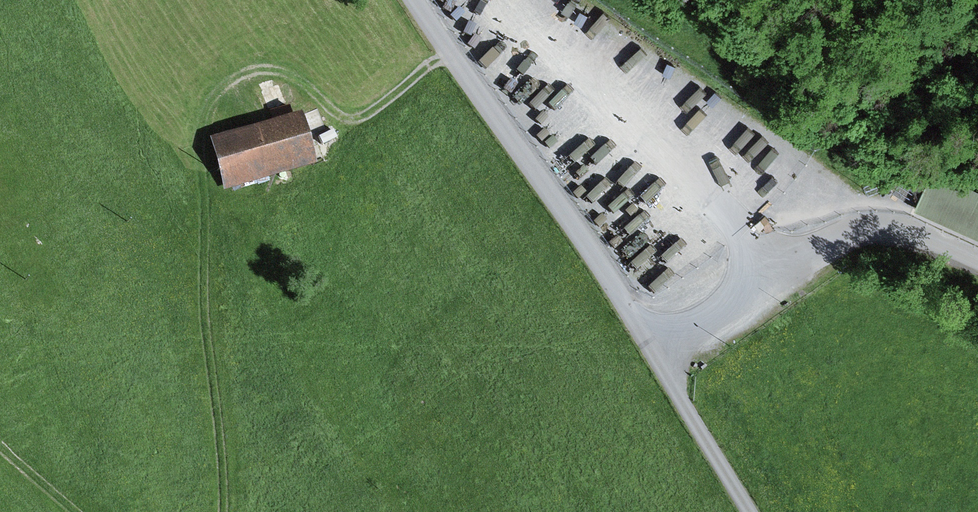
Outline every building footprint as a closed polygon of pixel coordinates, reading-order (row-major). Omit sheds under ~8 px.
[(307,113),(215,136),(228,187),(316,165),(320,164),(307,113)]
